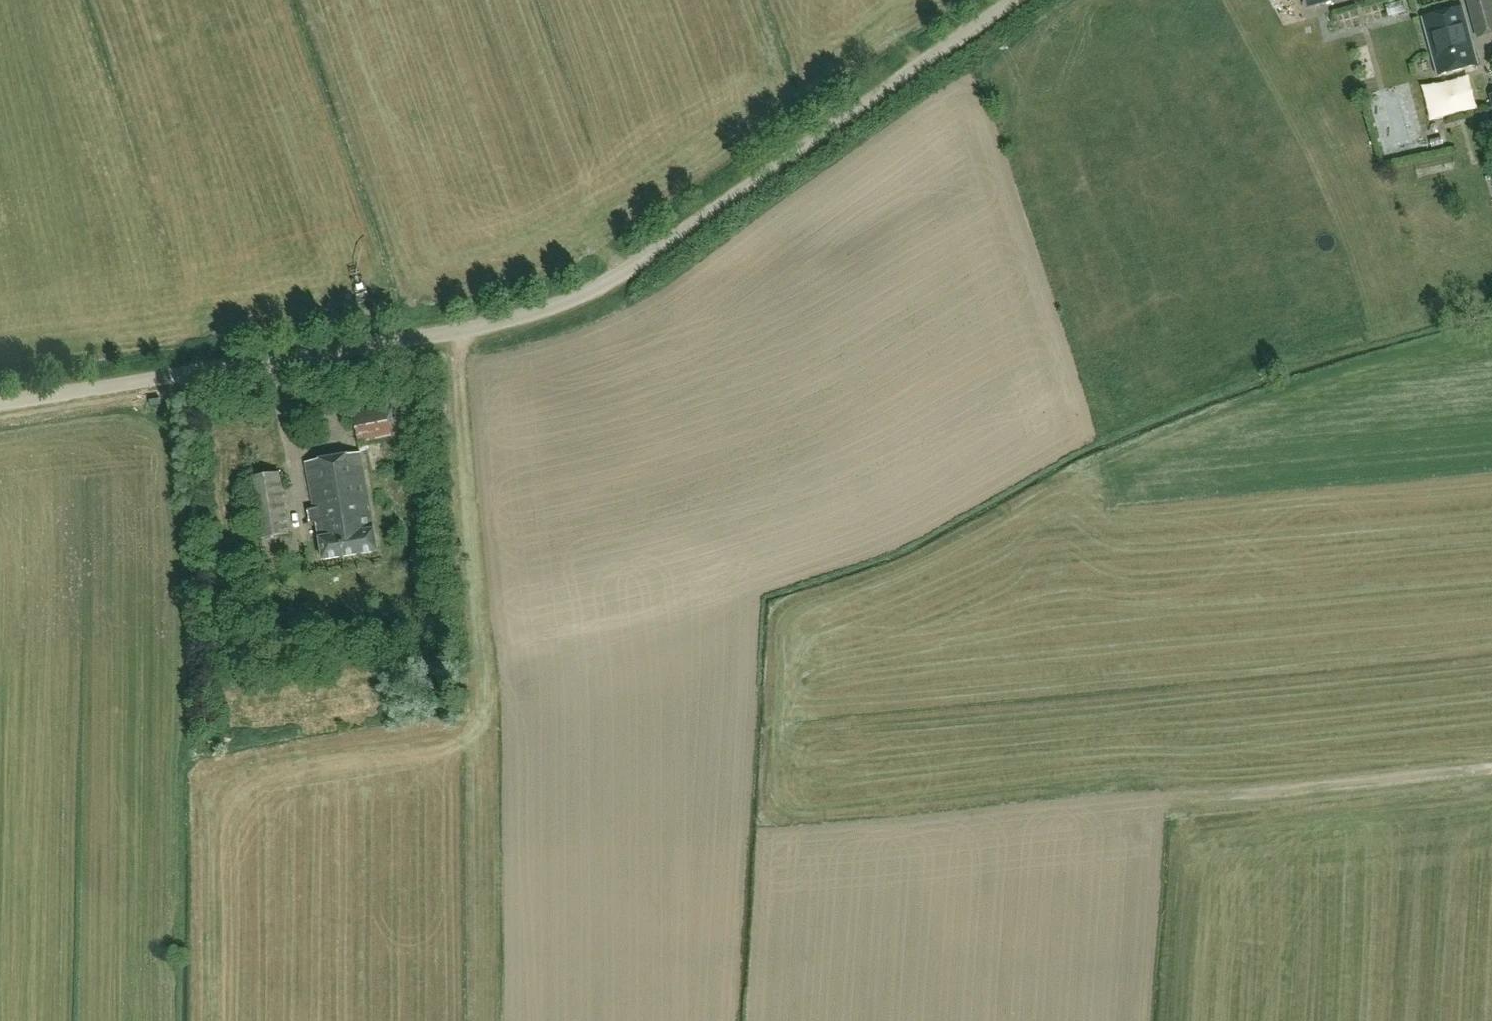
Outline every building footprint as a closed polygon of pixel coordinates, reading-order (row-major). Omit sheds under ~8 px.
[(1489,0),(1467,0),(1476,34),(1491,30),(1491,9),(1489,0)] [(1461,8),(1422,18),(1437,76),(1476,66),(1461,8)] [(398,436),(392,405),(353,412),(358,444),(398,436)] [(362,454),(307,461),(318,538),(319,538),(322,560),(376,552),(373,530),(372,530),(362,454)] [(249,479),(258,539),(289,534),(280,474),(249,479)] [(427,698),(414,672),(391,683),(403,709),(427,698)]
